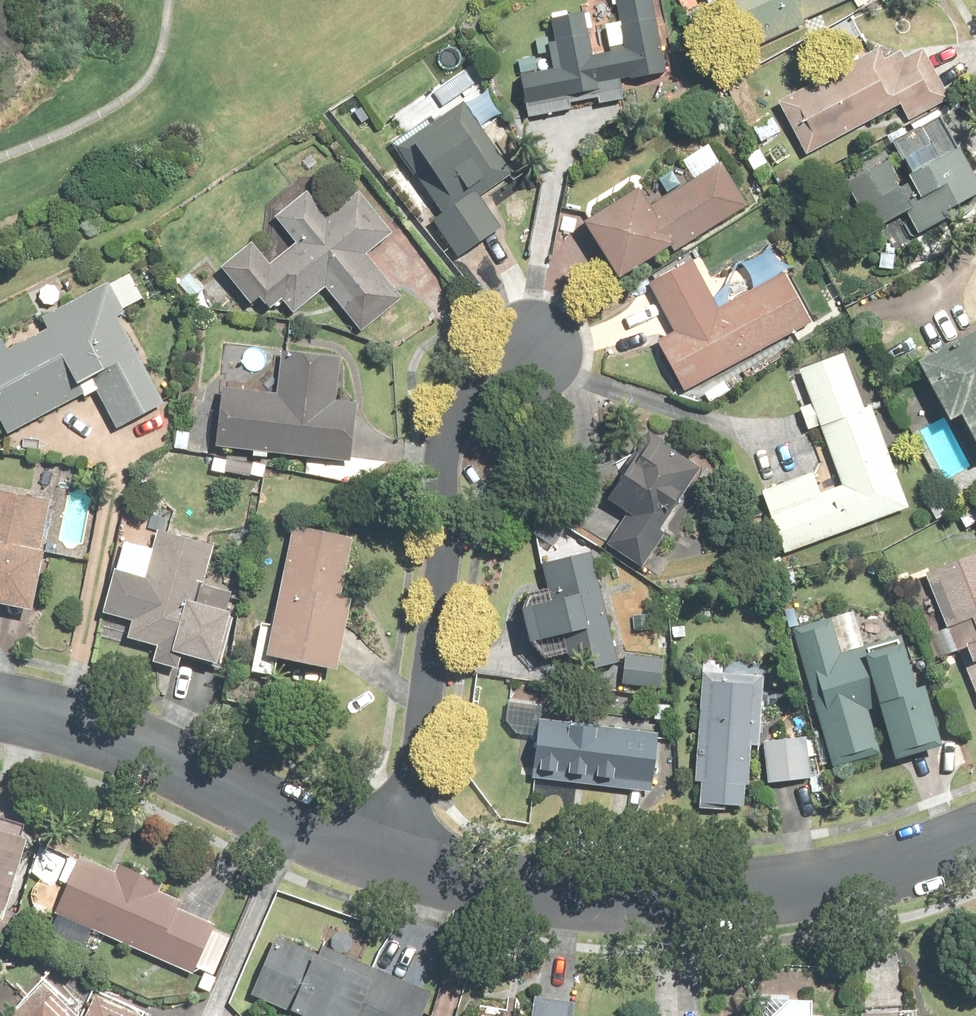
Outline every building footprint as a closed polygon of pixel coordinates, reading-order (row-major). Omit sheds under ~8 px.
[(530,118),(630,98),(627,84),(667,76),(652,0),(616,0),(625,45),(593,52),(584,8),(541,17),(549,55),(518,61),(530,118)] [(748,46),(809,19),(807,14),(839,0),(727,0),(748,46)] [(876,44),(778,99),(807,149),(895,100),(905,117),(949,93),(920,42),(905,50),(901,43),(882,53),(876,44)] [(460,100),(390,145),(463,258),(512,227),(488,189),(509,176),(460,100)] [(848,180),(873,228),(908,210),(918,229),(955,210),(953,206),(975,194),(975,181),(943,118),(897,141),(903,152),(848,180)] [(676,249),(752,203),(721,153),(656,193),(649,180),(586,219),(618,271),(670,239),(676,249)] [(251,234),(217,261),(252,304),(261,297),(268,306),(282,295),(292,308),(327,281),(364,327),(404,295),(367,249),(394,228),(361,186),(328,213),(309,190),(280,213),(301,238),(273,260),(251,234)] [(657,337),(687,389),(818,316),(778,247),(744,266),(755,286),(725,303),(697,254),(651,279),(678,325),(657,337)] [(0,336),(0,419),(8,434),(97,386),(119,425),(166,399),(118,312),(128,307),(110,276),(41,314),(46,322),(8,343),(3,334),(0,336)] [(923,351),(954,419),(966,413),(975,435),(975,327),(923,351)] [(763,486),(787,551),(912,505),(854,345),(801,364),(814,400),(803,404),(814,432),(824,428),(842,475),(820,483),(814,468),(763,486)] [(226,382),(219,439),(352,454),(358,398),(338,395),(343,354),(282,347),(277,388),(226,382)] [(604,545),(642,566),(702,454),(645,425),(607,497),(625,507),(604,545)] [(31,602),(52,496),(0,486),(0,596),(31,602)] [(297,521),(271,652),(342,666),(369,535),(297,521)] [(129,640),(223,665),(243,591),(208,582),(219,539),(161,523),(148,568),(121,560),(107,611),(135,619),(129,640)] [(926,564),(975,684),(975,543),(926,564)] [(595,545),(538,559),(545,587),(525,592),(543,662),(579,653),(584,671),(624,661),(595,545)] [(854,603),(797,619),(838,765),(945,736),(915,630),(866,644),(854,603)] [(704,664),(700,809),(761,810),(765,666),(704,664)] [(685,727),(540,711),(533,778),(678,794),(685,727)] [(821,734),(770,738),(774,783),(825,779),(821,734)] [(0,820),(0,914),(18,919),(42,832),(0,820)] [(183,890),(80,848),(46,929),(91,948),(99,931),(196,972),(219,917),(179,900),(183,890)] [(256,995),(309,1015),(429,1015),(440,988),(283,927),(256,995)] [(11,1015),(135,1015),(140,1006),(95,990),(85,1015),(48,979),(11,1015)] [(576,995),(534,988),(529,1015),(572,1015),(576,995)] [(807,1010),(810,996),(787,993),(766,1015),(825,1015),(825,1009),(807,1010)] [(863,1003),(863,1015),(922,1015),(922,1000),(863,1003)]
